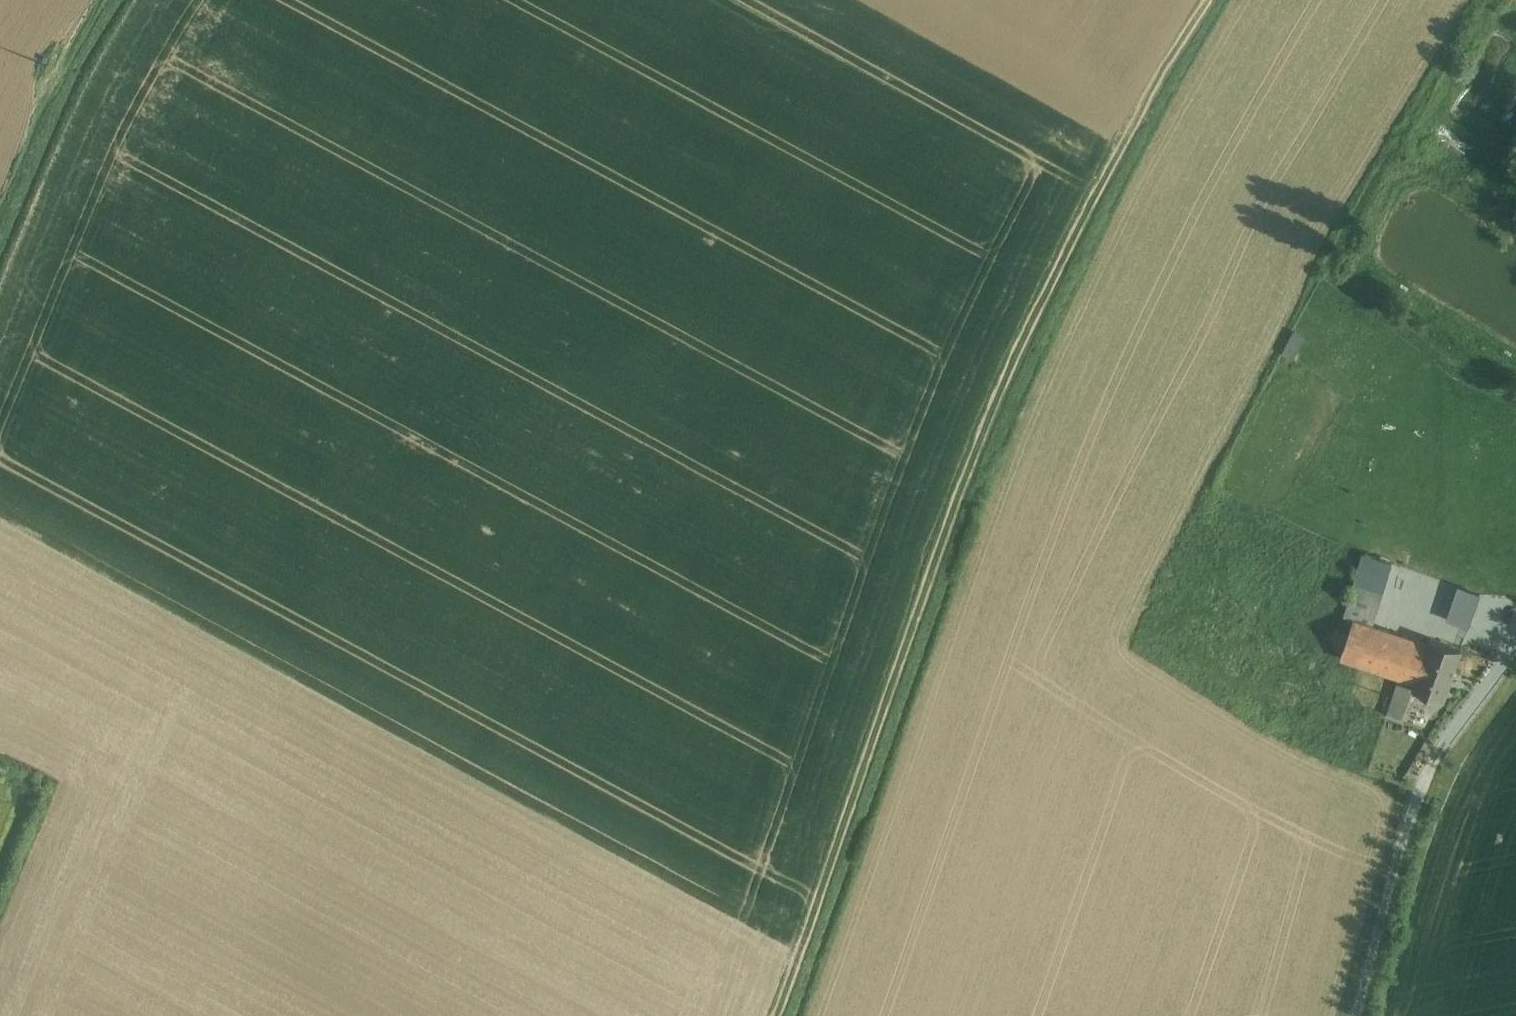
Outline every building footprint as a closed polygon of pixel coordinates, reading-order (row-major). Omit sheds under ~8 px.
[(1296,356),(1304,333),(1293,329),(1285,352),(1296,356)] [(1428,643),(1373,625),(1392,563),(1365,553),(1344,615),(1345,616),(1345,617),(1353,619),(1341,657),(1400,677),(1415,682),(1428,643)] [(1450,616),(1473,624),(1485,591),(1462,583),(1450,616)] [(1414,687),(1415,688),(1444,698),(1462,649),(1430,638),(1428,643),(1415,682),(1414,687)] [(1414,687),(1415,682),(1400,677),(1387,715),(1403,720),(1415,688),(1414,687)]
